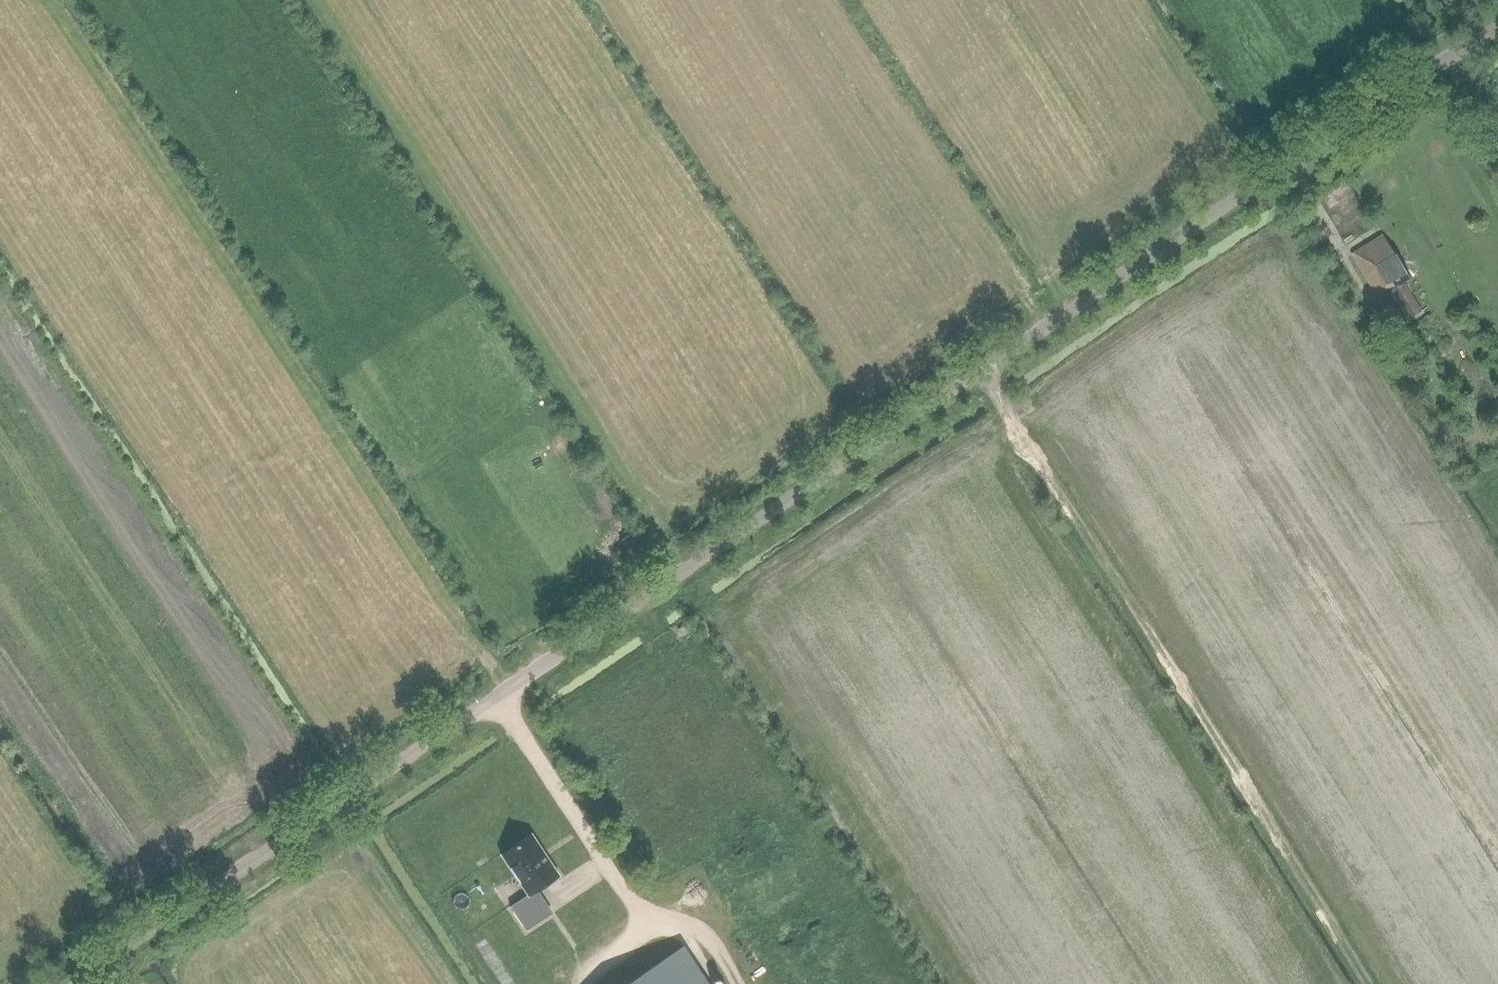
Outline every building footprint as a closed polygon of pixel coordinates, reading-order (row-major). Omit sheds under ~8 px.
[(1409,276),(1383,234),(1352,253),(1385,306),(1376,312),(1387,331),(1420,310),(1401,281),(1409,276)] [(631,557),(640,550),(630,535),(620,542),(631,557)] [(510,906),(526,930),(550,914),(535,891),(558,875),(531,834),(516,843),(515,842),(511,841),(504,846),(503,850),(504,852),(501,854),(528,894),(510,906)] [(680,949),(626,983),(703,983),(680,949)]
